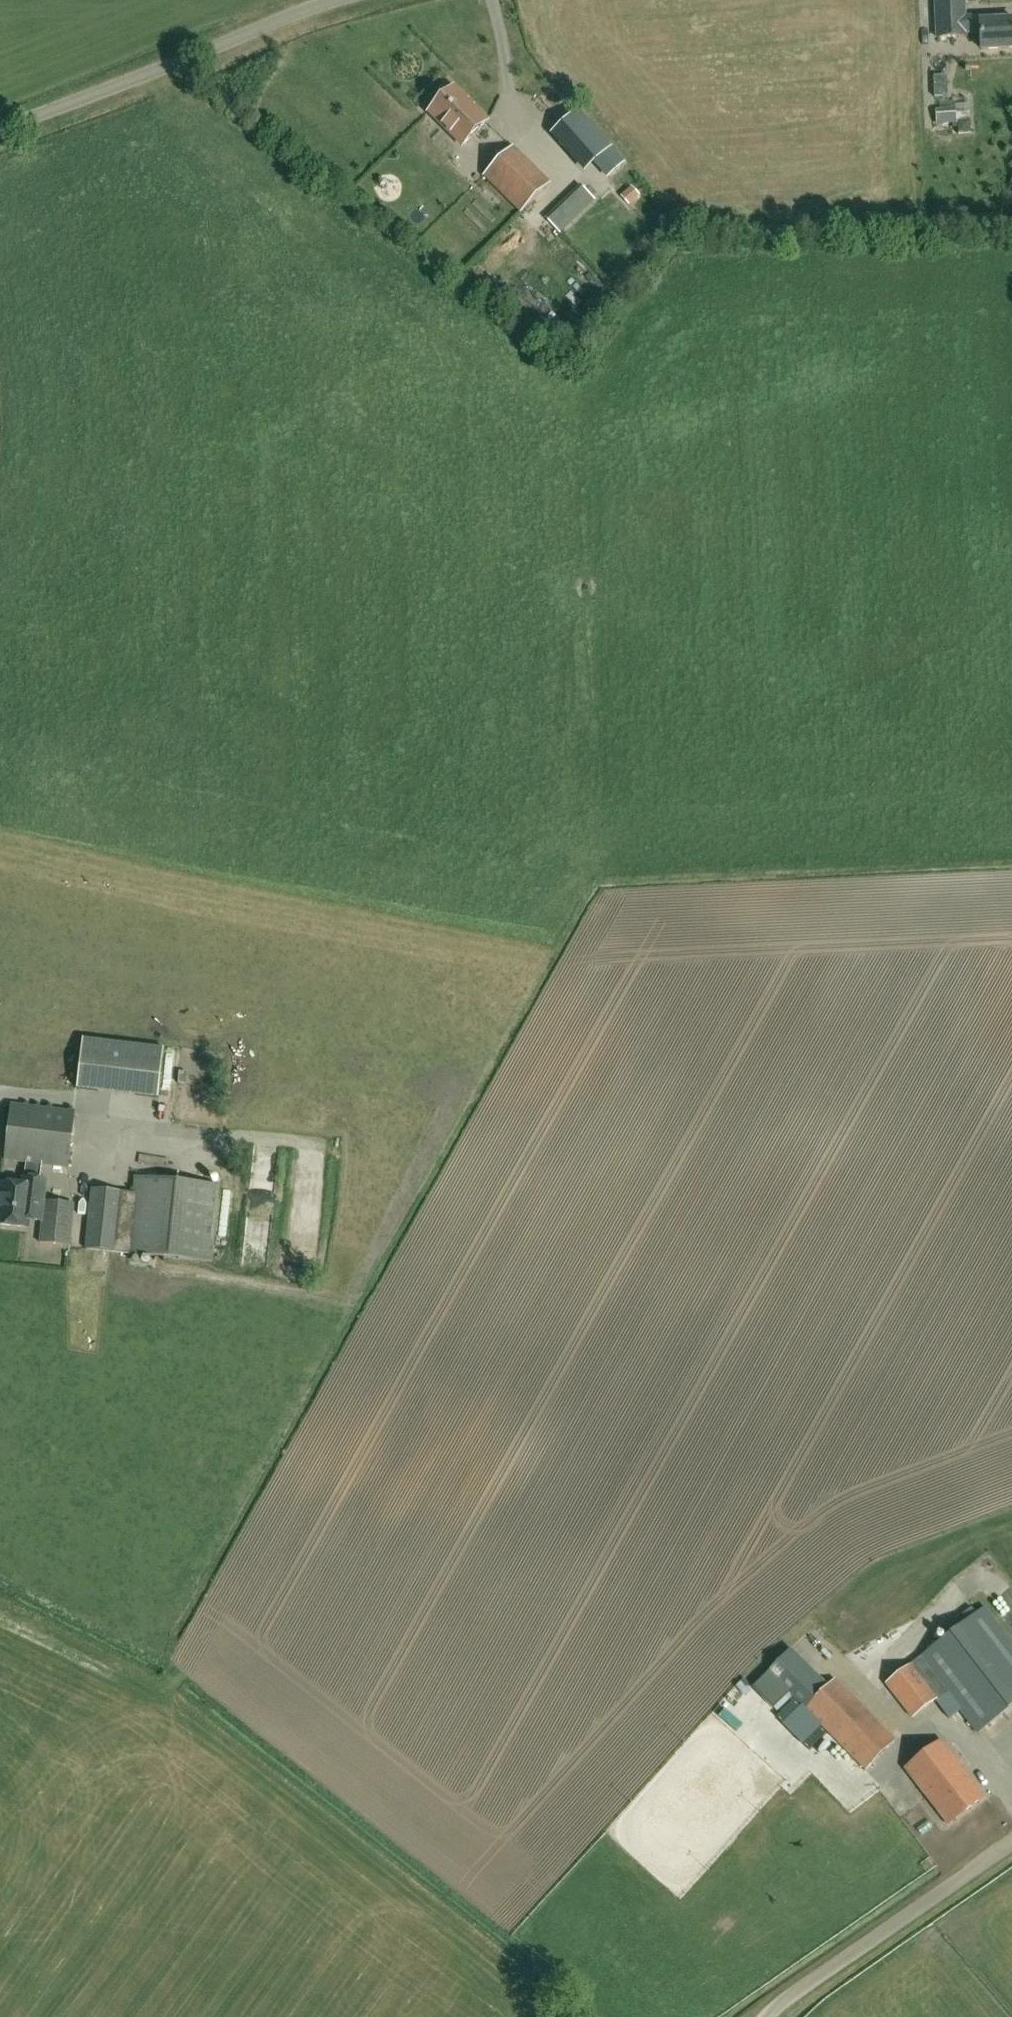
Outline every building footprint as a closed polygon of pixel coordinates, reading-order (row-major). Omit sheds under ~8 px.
[(966,34),(965,18),(965,0),(936,0),(937,38),(966,37),(966,34)] [(966,34),(981,33),(982,50),(1011,49),(1011,20),(989,21),(989,17),(965,18),(966,34)] [(487,122),(477,112),(463,98),(453,88),(429,112),(463,146),(487,122)] [(941,110),(936,110),(937,126),(957,124),(955,102),(940,104),(941,110)] [(611,144),(577,106),(549,131),(583,169),(592,161),(606,176),(623,162),(609,146),(611,144)] [(521,215),(552,183),(514,145),(483,176),(521,215)] [(561,234),(596,201),(580,184),(545,217),(561,234)] [(494,295),(515,308),(521,299),(500,285),(494,295)] [(84,1039),(78,1090),(158,1100),(164,1049),(84,1039)] [(75,1112),(12,1105),(5,1160),(26,1163),(24,1187),(0,1184),(0,1198),(2,1199),(0,1212),(0,1225),(28,1229),(29,1220),(41,1221),(46,1181),(40,1181),(42,1165),(68,1168),(75,1112)] [(213,1263),(215,1245),(231,1246),(237,1188),(221,1186),(221,1185),(135,1176),(133,1192),(91,1188),(85,1249),(116,1253),(213,1263)] [(71,1246),(76,1204),(44,1200),(40,1243),(71,1246)] [(886,1684),(913,1720),(946,1693),(978,1734),(1011,1708),(1011,1640),(986,1606),(886,1684)] [(789,1694),(805,1710),(867,1771),(897,1740),(837,1678),(829,1686),(791,1648),(768,1671),(769,1672),(754,1686),(775,1707),(789,1694)] [(948,1825),(985,1797),(942,1741),(905,1769),(948,1825)] [(927,1805),(911,1814),(920,1831),(937,1821),(927,1805)]
